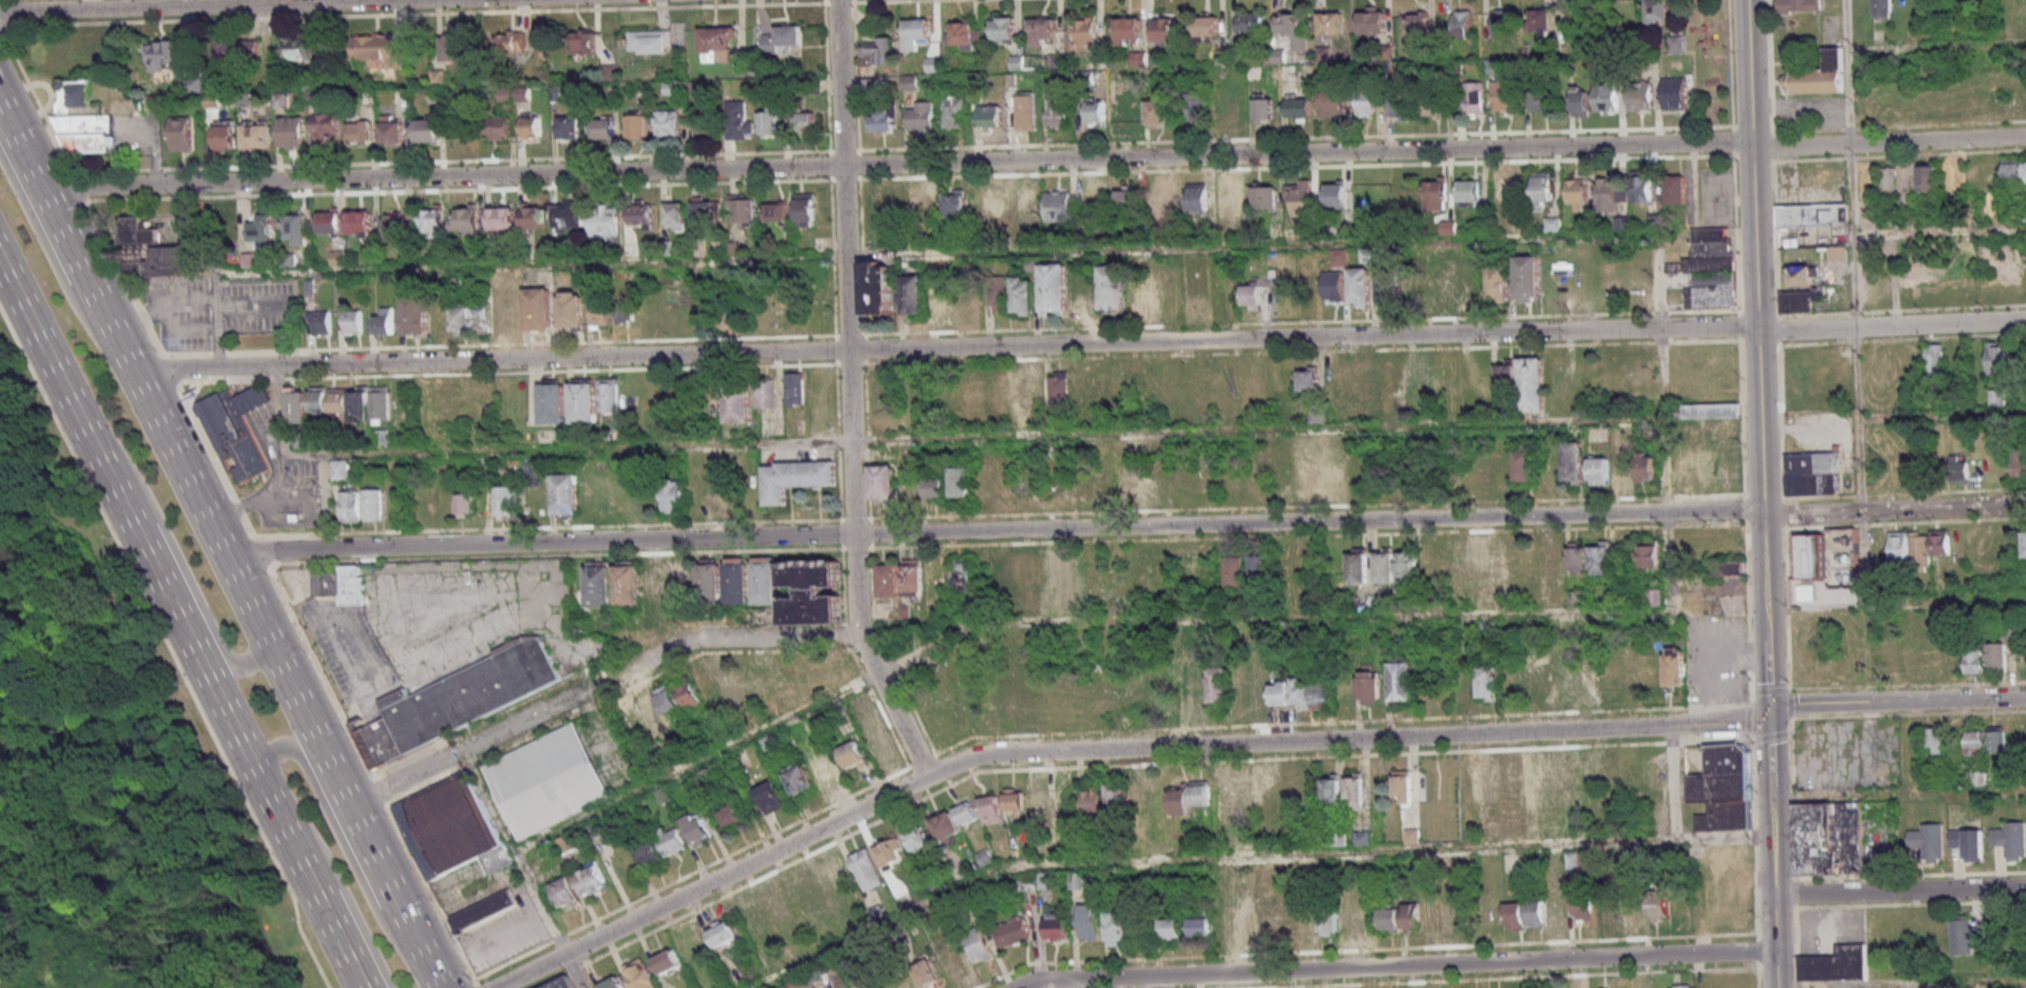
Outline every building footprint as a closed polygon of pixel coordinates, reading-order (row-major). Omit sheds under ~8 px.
[(1647,24),(1670,24),(1670,0),(1647,0),(1647,24)] [(1778,12),(1823,11),(1823,0),(1778,0),(1778,12)] [(1892,17),(1892,0),(1873,0),(1873,17),(1892,17)] [(1493,9),(1493,37),(1511,37),(1511,9),(1493,9)] [(1531,34),(1552,34),(1552,9),(1531,9),(1531,34)] [(1360,35),(1386,35),(1386,11),(1360,11),(1360,35)] [(1454,11),(1454,38),(1472,38),(1472,11),(1454,11)] [(1265,32),(1265,12),(1236,13),(1237,33),(1265,32)] [(1429,31),(1429,12),(1402,12),(1402,31),(1429,31)] [(1343,35),(1343,13),(1319,13),(1319,35),(1343,35)] [(1303,14),(1278,14),(1278,37),(1294,37),(1294,49),(1303,49),(1303,14)] [(1196,16),(1196,39),(1218,39),(1218,16),(1196,16)] [(1014,44),(1014,17),(992,17),(992,44),(1014,44)] [(1142,45),(1142,17),(1116,18),(1117,45),(1142,45)] [(1055,18),(1028,18),(1028,45),(1055,45),(1055,18)] [(1176,18),(1154,18),(1154,41),(1176,41),(1176,18)] [(930,19),(905,19),(905,41),(930,41),(930,19)] [(1094,19),(1072,19),(1072,50),(1094,50),(1094,19)] [(971,29),(971,20),(952,20),(952,45),(981,45),(981,29),(971,29)] [(701,51),(731,51),(731,41),(737,41),(737,27),(701,27),(701,51)] [(761,52),(801,51),(801,27),(773,27),(773,35),(761,35),(761,52)] [(672,54),(672,30),(627,30),(627,54),(672,54)] [(526,32),(498,32),(498,53),(526,53),(526,32)] [(465,33),(443,33),(443,61),(465,61),(465,33)] [(571,55),(596,55),(596,34),(571,34),(571,55)] [(408,66),(408,49),(395,49),(395,35),(351,35),(351,66),(408,66)] [(284,37),(284,61),(317,61),(317,37),(284,37)] [(1670,37),(1670,53),(1684,53),(1684,37),(1670,37)] [(894,39),(861,39),(861,65),(894,65),(894,39)] [(251,40),(251,54),(268,54),(268,40),(251,40)] [(148,41),(148,69),(180,69),(180,41),(148,41)] [(1843,93),(1843,47),(1824,47),(1824,71),(1784,71),(1784,93),(1843,93)] [(1012,69),(1023,68),(1022,57),(1011,57),(1012,69)] [(1687,110),(1686,77),(1663,77),(1663,110),(1687,110)] [(63,154),(118,153),(118,136),(113,137),(112,115),(72,115),(72,108),(92,108),(92,80),(58,80),(58,117),(62,116),(63,154)] [(1514,80),(1496,80),(1496,110),(1514,110),(1514,80)] [(683,82),(664,82),(664,94),(683,94),(683,82)] [(1484,116),(1484,82),(1466,82),(1466,116),(1484,116)] [(1654,110),(1654,83),(1629,83),(1629,110),(1654,110)] [(1595,111),(1618,110),(1618,84),(1595,84),(1595,111)] [(1573,86),(1573,116),(1589,116),(1589,86),(1573,86)] [(1188,91),(1188,120),(1203,119),(1202,90),(1188,91)] [(1374,116),(1374,90),(1357,90),(1357,116),(1374,116)] [(1549,112),(1549,90),(1531,90),(1531,112),(1549,112)] [(1034,130),(1034,92),(1015,92),(1015,130),(1034,130)] [(1319,116),(1344,116),(1345,93),(1320,92),(1319,116)] [(1442,94),(1424,94),(1424,118),(1442,118),(1442,94)] [(1219,122),(1239,122),(1239,95),(1219,95),(1219,122)] [(1391,95),(1391,120),(1412,120),(1412,95),(1391,95)] [(1273,121),(1273,97),(1255,97),(1255,121),(1273,121)] [(1066,98),(1047,98),(1047,126),(1066,126),(1066,98)] [(1312,98),(1288,98),(1288,118),(1312,118),(1312,98)] [(962,99),(942,99),(942,128),(962,128),(962,99)] [(1086,125),(1105,125),(1105,99),(1086,99),(1086,125)] [(1169,100),(1146,100),(1146,127),(1169,127),(1169,100)] [(727,101),(727,139),(753,139),(753,121),(748,121),(748,101),(727,101)] [(934,101),(916,101),(916,110),(907,110),(907,134),(934,134),(934,101)] [(1140,101),(1114,101),(1114,129),(1140,129),(1140,101)] [(1001,127),(1001,106),(979,106),(979,127),(1001,127)] [(780,136),(780,107),(759,107),(759,136),(780,136)] [(657,137),(680,137),(680,110),(657,110),(657,137)] [(893,131),(893,112),(871,112),(871,131),(893,131)] [(313,144),(338,144),(338,114),(313,114),(313,144)] [(796,114),(796,132),(814,132),(814,114),(796,114)] [(628,115),(628,138),(649,138),(649,115),(628,115)] [(279,116),(279,147),(306,147),(306,116),(279,116)] [(523,116),(523,140),(544,140),(544,116),(523,116)] [(581,116),(559,116),(559,139),(581,139),(581,116)] [(194,150),(194,117),(172,117),(172,150),(194,150)] [(372,143),(372,117),(347,117),(347,143),(372,143)] [(381,142),(409,142),(409,117),(381,117),(381,142)] [(508,117),(483,117),(483,139),(508,139),(508,117)] [(441,118),(416,118),(417,142),(441,142),(441,118)] [(614,118),(591,118),(591,139),(614,139),(614,118)] [(716,119),(694,119),(694,136),(716,136),(716,119)] [(271,147),(271,121),(243,121),(243,147),(271,147)] [(237,151),(237,122),(216,122),(216,151),(237,151)] [(2003,159),(2003,184),(2022,184),(2022,159),(2003,159)] [(1880,194),(1899,194),(1900,204),(1917,204),(1916,163),(1898,163),(1898,168),(1880,168),(1880,194)] [(1939,192),(1939,165),(1920,165),(1920,192),(1939,192)] [(1653,171),(1632,171),(1632,202),(1653,202),(1653,171)] [(1552,172),(1533,172),(1533,201),(1552,201),(1552,172)] [(1512,175),(1495,175),(1495,200),(1512,200),(1512,175)] [(1666,175),(1666,205),(1687,205),(1687,175),(1666,175)] [(1626,178),(1599,178),(1599,210),(1626,210),(1626,178)] [(1427,179),(1427,202),(1448,202),(1448,179),(1427,179)] [(1585,209),(1585,179),(1567,179),(1567,209),(1585,209)] [(1460,180),(1460,206),(1480,206),(1480,180),(1460,180)] [(1311,182),(1289,182),(1289,214),(1311,214),(1311,182)] [(1327,208),(1346,208),(1346,182),(1327,182),(1327,208)] [(1175,184),(1155,184),(1155,213),(1175,213),(1175,184)] [(1188,185),(1188,216),(1208,216),(1208,185),(1188,185)] [(1139,186),(1118,186),(1118,208),(1139,208),(1139,186)] [(1242,212),(1242,187),(1223,187),(1223,212),(1242,212)] [(1255,187),(1255,211),(1278,211),(1278,187),(1255,187)] [(916,190),(916,194),(907,194),(907,218),(935,218),(935,190),(916,190)] [(945,218),(965,218),(965,190),(945,190),(945,218)] [(1086,190),(1086,208),(1108,208),(1108,190),(1086,190)] [(979,191),(979,214),(1001,214),(1001,191),(979,191)] [(1049,191),(1049,214),(1070,214),(1070,191),(1049,191)] [(816,193),(797,193),(797,226),(816,226),(816,193)] [(1018,193),(1018,215),(1036,215),(1036,193),(1018,193)] [(757,226),(757,198),(734,198),(734,226),(757,226)] [(715,201),(694,201),(694,228),(715,228),(715,201)] [(686,228),(686,203),(663,203),(663,228),(686,228)] [(762,223),(789,223),(789,203),(762,203),(762,223)] [(1778,205),(1779,229),(1809,229),(1809,244),(1833,244),(1832,226),(1848,226),(1848,203),(1778,205)] [(490,233),(516,233),(516,204),(490,204),(490,233)] [(544,229),(544,205),(523,205),(523,229),(544,229)] [(554,205),(554,229),(584,229),(584,205),(554,205)] [(653,205),(628,205),(628,228),(653,228),(653,205)] [(481,234),(481,207),(452,207),(452,234),(481,234)] [(591,208),(591,238),(620,238),(620,208),(591,208)] [(446,209),(417,209),(417,229),(426,229),(426,236),(446,236),(446,209)] [(348,236),(375,236),(375,210),(348,210),(348,236)] [(315,234),(342,234),(342,211),(315,211),(315,234)] [(384,241),(403,241),(403,212),(384,212),(384,241)] [(274,240),(274,214),(258,214),(258,222),(249,222),(249,240),(274,240)] [(308,214),(279,214),(279,231),(289,231),(289,244),(308,244),(308,214)] [(191,277),(191,245),(160,245),(160,228),(150,228),(150,217),(121,217),(121,247),(125,247),(125,259),(147,259),(147,278),(191,277)] [(1685,308),(1734,309),(1734,241),(1726,241),(1726,228),(1692,228),(1692,258),(1682,258),(1682,272),(1693,272),(1693,287),(1685,287),(1685,308)] [(1836,246),(1828,248),(1831,261),(1839,259),(1836,246)] [(1347,266),(1347,249),(1332,249),(1332,266),(1347,266)] [(1541,302),(1540,257),(1516,257),(1517,302),(1541,302)] [(891,314),(891,262),(865,262),(865,314),(891,314)] [(1067,314),(1067,264),(1041,264),(1041,314),(1067,314)] [(1100,312),(1124,312),(1124,265),(1100,265),(1100,312)] [(1789,266),(1789,285),(1814,285),(1814,266),(1789,266)] [(1370,307),(1370,267),(1350,267),(1350,307),(1370,307)] [(1508,302),(1508,267),(1489,267),(1489,302),(1508,302)] [(1399,268),(1379,268),(1379,301),(1399,301),(1399,268)] [(1454,300),(1454,269),(1437,269),(1437,300),(1454,300)] [(1324,301),(1344,301),(1344,271),(1324,271),(1324,301)] [(922,275),(903,275),(903,314),(922,314),(922,275)] [(1006,312),(1006,276),(990,276),(990,312),(1006,312)] [(1034,276),(1013,276),(1013,314),(1034,314),(1034,276)] [(1076,312),(1096,312),(1096,285),(1076,285),(1076,312)] [(1132,310),(1155,310),(1155,285),(1132,285),(1132,310)] [(1261,310),(1261,285),(1243,285),(1243,310),(1261,310)] [(517,288),(519,332),(494,332),(493,288),(517,288)] [(523,289),(549,288),(550,330),(525,330),(523,289)] [(1780,291),(1780,312),(1826,312),(1826,290),(1780,291)] [(401,293),(402,334),(427,333),(426,292),(401,293)] [(558,296),(558,327),(582,326),(582,295),(577,295),(577,292),(561,292),(561,296),(558,296)] [(951,317),(951,292),(932,292),(932,317),(951,317)] [(591,327),(611,327),(611,300),(591,300),(591,327)] [(617,324),(634,324),(634,304),(617,304),(617,324)] [(450,336),(450,306),(431,306),(431,336),(450,336)] [(450,307),(468,306),(469,330),(468,330),(468,335),(453,335),(453,330),(450,330),(450,307)] [(391,308),(392,334),(374,334),(374,316),(380,316),(380,308),(391,308)] [(343,310),(360,310),(360,334),(343,334),(343,310)] [(332,336),(332,311),(313,311),(313,336),(332,336)] [(1988,342),(1988,374),(2005,374),(2005,342),(1988,342)] [(1925,344),(1925,377),(1945,377),(1945,344),(1925,344)] [(1544,358),(1520,358),(1520,410),(1544,410),(1544,358)] [(1516,360),(1497,360),(1497,391),(1516,391),(1516,360)] [(1317,366),(1300,366),(1300,391),(1317,391),(1317,366)] [(1068,371),(1050,371),(1050,402),(1068,402),(1068,371)] [(804,404),(804,373),(786,373),(786,404),(804,404)] [(776,408),(776,380),(755,380),(755,408),(776,408)] [(569,383),(594,382),(595,423),(570,424),(569,383)] [(195,405),(223,461),(234,456),(239,465),(232,468),(239,483),(267,469),(240,416),(271,401),(262,383),(233,398),(228,388),(195,405)] [(538,384),(563,383),(564,423),(539,424),(538,384)] [(351,421),(391,421),(391,387),(351,387),(351,421)] [(307,423),(307,388),(287,388),(287,423),(307,423)] [(348,413),(348,388),(310,388),(310,413),(348,413)] [(2005,389),(1989,389),(1989,406),(2005,406),(2005,389)] [(726,422),(750,422),(750,391),(726,391),(726,422)] [(1739,418),(1739,404),(1683,404),(1683,418),(1739,418)] [(1311,411),(1311,419),(1325,419),(1325,411),(1311,411)] [(1583,481),(1583,442),(1563,442),(1564,481),(1583,481)] [(1534,481),(1534,445),(1516,445),(1516,481),(1534,481)] [(2025,481),(2025,446),(2013,446),(2013,481),(2025,481)] [(1629,479),(1629,447),(1615,447),(1616,479),(1629,479)] [(1786,453),(1786,495),(1843,494),(1843,452),(1786,453)] [(1637,455),(1637,482),(1656,482),(1656,455),(1637,455)] [(1590,457),(1590,485),(1608,485),(1608,457),(1590,457)] [(1741,457),(1676,457),(1676,491),(1741,491),(1741,457)] [(1512,458),(1495,458),(1495,482),(1512,482),(1512,458)] [(836,461),(762,462),(763,506),(787,505),(786,487),(836,486),(836,461)] [(1969,461),(1951,461),(1951,484),(1969,484),(1969,461)] [(332,480),(348,480),(348,463),(332,463),(332,480)] [(895,502),(895,466),(869,466),(869,502),(895,502)] [(952,467),(952,497),(971,497),(971,467),(952,467)] [(553,473),(553,515),(581,515),(581,473),(553,473)] [(926,498),(945,498),(945,474),(926,474),(926,498)] [(710,512),(729,512),(729,478),(710,478),(710,512)] [(681,513),(681,482),(661,482),(662,514),(681,513)] [(518,485),(498,485),(498,519),(518,519),(518,485)] [(341,488),(341,522),(361,522),(361,488),(341,488)] [(400,488),(363,488),(364,521),(400,521),(400,488)] [(457,518),(477,518),(477,492),(457,492),(457,518)] [(1931,555),(1951,554),(1951,530),(1911,531),(1911,566),(1931,566),(1931,555)] [(1908,532),(1890,532),(1890,562),(1908,562),(1908,532)] [(1824,535),(1799,535),(1799,579),(1824,579),(1824,535)] [(1640,540),(1640,570),(1659,570),(1659,540),(1640,540)] [(1611,574),(1611,541),(1591,541),(1591,574),(1611,574)] [(1569,542),(1569,571),(1588,571),(1588,542),(1569,542)] [(1488,545),(1470,545),(1470,572),(1488,572),(1488,545)] [(1563,583),(1563,545),(1543,545),(1543,583),(1563,583)] [(1349,584),(1368,584),(1368,548),(1349,548),(1349,584)] [(1395,583),(1395,548),(1376,548),(1376,583),(1395,583)] [(1417,590),(1417,548),(1399,548),(1399,590),(1417,590)] [(1245,556),(1227,556),(1227,586),(1245,586),(1245,556)] [(1270,576),(1270,556),(1251,556),(1251,576),(1270,576)] [(754,605),(777,605),(777,557),(754,557),(754,605)] [(751,558),(726,558),(726,605),(751,605),(751,558)] [(954,559),(954,591),(973,591),(973,559),(954,559)] [(614,564),(614,605),(722,605),(722,560),(697,560),(697,562),(641,562),(641,564),(614,564)] [(782,596),(782,625),(842,625),(842,592),(840,592),(840,560),(782,561),(782,588),(797,587),(797,596),(782,596)] [(877,598),(923,597),(923,562),(901,562),(902,566),(877,566),(877,598)] [(1742,574),(1742,562),(1725,562),(1725,574),(1742,574)] [(612,565),(587,565),(587,607),(612,607),(612,565)] [(341,596),(341,606),(364,606),(364,566),(316,566),(316,597),(341,596)] [(1659,604),(1660,591),(1648,590),(1647,603),(1659,604)] [(2005,638),(2022,638),(2022,628),(2005,628),(2005,638)] [(560,679),(374,771),(355,733),(385,718),(378,701),(404,688),(409,698),(525,641),(540,637),(560,679)] [(1988,643),(1988,671),(2007,671),(2007,643),(1988,643)] [(1685,647),(1665,647),(1665,687),(1685,687),(1685,647)] [(1901,676),(1919,676),(1919,648),(1901,648),(1901,676)] [(1922,674),(1942,674),(1942,648),(1922,648),(1922,674)] [(1982,673),(1982,650),(1964,650),(1965,674),(1982,673)] [(1602,689),(1601,656),(1582,656),(1583,689),(1602,689)] [(1391,701),(1413,702),(1413,658),(1392,658),(1391,701)] [(1190,706),(1208,706),(1208,666),(1190,666),(1190,706)] [(1479,701),(1498,701),(1498,666),(1479,666),(1479,701)] [(729,706),(747,697),(732,667),(714,676),(729,706)] [(1228,703),(1228,667),(1210,667),(1210,703),(1228,703)] [(1563,668),(1563,694),(1580,694),(1580,668),(1563,668)] [(693,675),(703,697),(717,691),(708,669),(693,675)] [(1148,705),(1166,705),(1166,671),(1148,671),(1148,705)] [(1381,703),(1381,672),(1360,672),(1360,703),(1381,703)] [(1270,673),(1252,673),(1252,706),(1270,706),(1270,673)] [(704,703),(690,676),(673,684),(687,712),(704,703)] [(1478,702),(1478,677),(1459,677),(1459,702),(1478,702)] [(1333,709),(1333,683),(1314,683),(1314,709),(1333,709)] [(668,725),(663,716),(682,708),(671,685),(634,702),(649,734),(668,725)] [(817,731),(814,718),(803,721),(806,733),(817,731)] [(481,766),(572,722),(609,797),(518,842),(481,766)] [(1943,753),(1943,724),(1928,724),(1928,753),(1943,753)] [(1991,751),(2005,751),(2005,727),(1991,727),(1991,751)] [(867,738),(877,759),(893,751),(883,730),(867,738)] [(1985,754),(1985,731),(1967,731),(1967,754),(1985,754)] [(839,749),(850,772),(868,764),(857,740),(839,749)] [(1706,744),(1707,775),(1688,775),(1688,803),(1708,802),(1708,814),(1695,814),(1696,831),(1751,830),(1749,744),(1706,744)] [(820,788),(840,778),(824,747),(804,758),(820,788)] [(784,771),(795,796),(814,788),(802,762),(784,771)] [(1404,804),(1414,804),(1413,770),(1395,771),(1396,797),(1404,796),(1404,804)] [(472,771),(394,803),(426,882),(484,858),(490,874),(511,866),(472,771)] [(1347,798),(1356,798),(1356,808),(1366,808),(1366,773),(1347,773),(1347,798)] [(1324,775),(1324,804),(1341,804),(1341,775),(1324,775)] [(748,792),(742,780),(729,786),(735,798),(748,792)] [(767,815),(786,805),(773,780),(754,790),(767,815)] [(1211,806),(1211,781),(1193,781),(1193,806),(1211,806)] [(1252,816),(1252,781),(1234,781),(1233,815),(1252,816)] [(1132,783),(1132,815),(1149,815),(1149,783),(1132,783)] [(1128,784),(1108,784),(1108,814),(1128,814),(1128,784)] [(1171,784),(1171,814),(1190,814),(1190,784),(1171,784)] [(1028,787),(1028,818),(1046,818),(1046,787),(1028,787)] [(1083,787),(1083,814),(1101,814),(1101,787),(1083,787)] [(1006,788),(1006,811),(1025,811),(1025,788),(1006,788)] [(979,799),(985,823),(1004,818),(998,794),(979,799)] [(955,809),(963,826),(981,818),(973,801),(955,809)] [(1795,803),(1797,872),(1865,870),(1863,801),(1795,803)] [(726,829),(747,819),(739,802),(718,811),(726,829)] [(714,839),(700,810),(682,819),(696,848),(714,839)] [(961,832),(951,810),(931,819),(940,841),(961,832)] [(2002,822),(2002,829),(1991,830),(1991,847),(2005,847),(2005,860),(2025,860),(2025,821),(2002,822)] [(1944,823),(1920,823),(1920,831),(1908,831),(1909,848),(1920,848),(1921,862),(1945,862),(1944,823)] [(932,848),(921,825),(904,833),(915,856),(932,848)] [(654,831),(667,858),(688,848),(679,829),(668,834),(665,826),(654,831)] [(1962,861),(1983,861),(1983,829),(1950,829),(1950,850),(1962,850),(1962,861)] [(1357,844),(1374,844),(1374,831),(1357,831),(1357,844)] [(883,869),(906,860),(898,839),(874,847),(883,869)] [(664,860),(655,841),(637,849),(645,868),(664,860)] [(638,874),(624,844),(605,853),(619,883),(638,874)] [(849,857),(865,892),(884,884),(868,848),(849,857)] [(611,887),(601,863),(552,884),(562,908),(611,887)] [(818,872),(826,893),(849,883),(840,863),(818,872)] [(1670,890),(1651,890),(1651,921),(1669,921),(1670,890)] [(519,909),(511,891),(449,917),(457,935),(519,909)] [(793,915),(783,891),(763,900),(773,924),(793,915)] [(1572,897),(1572,920),(1593,920),(1593,897),(1572,897)] [(1548,926),(1566,926),(1566,899),(1548,899),(1548,926)] [(1615,919),(1615,899),(1597,899),(1597,919),(1615,919)] [(1470,900),(1449,900),(1449,932),(1470,932),(1470,900)] [(1545,927),(1545,900),(1527,900),(1527,927),(1545,927)] [(1421,903),(1404,903),(1404,930),(1421,930),(1421,903)] [(1442,903),(1423,903),(1423,932),(1442,932),(1442,903)] [(1524,903),(1506,903),(1506,928),(1524,928),(1524,903)] [(1099,940),(1099,904),(1079,904),(1079,940),(1099,940)] [(1382,931),(1401,931),(1401,908),(1382,908),(1382,931)] [(1300,937),(1318,937),(1318,911),(1300,911),(1300,937)] [(1107,945),(1129,945),(1129,912),(1107,912),(1107,945)] [(1259,936),(1275,936),(1275,912),(1259,912),(1259,936)] [(1067,941),(1067,913),(1045,913),(1045,941),(1067,941)] [(1972,915),(1951,915),(1951,955),(1976,955),(1976,946),(1984,946),(1984,928),(1972,929),(1972,915)] [(995,925),(1003,948),(1031,939),(1024,916),(995,925)] [(1338,936),(1338,916),(1321,916),(1321,936),(1338,936)] [(704,928),(713,950),(739,940),(731,918),(704,928)] [(1213,936),(1213,918),(1190,918),(1190,936),(1213,936)] [(1160,938),(1182,938),(1182,919),(1160,919),(1160,938)] [(993,958),(981,927),(963,933),(975,965),(993,958)] [(1835,943),(1835,955),(1799,955),(1799,978),(1866,978),(1866,942),(1835,943)] [(653,955),(659,975),(684,967),(678,947),(653,955)] [(941,957),(951,979),(968,971),(958,950),(941,957)] [(634,987),(662,987),(645,956),(623,967),(634,987)] [(923,987),(929,987),(941,983),(931,959),(914,966),(923,987)] [(619,974),(597,984),(599,987),(626,987),(619,974)] [(575,975),(543,987),(580,987),(575,975)] [(789,987),(804,987),(808,986),(803,975),(787,983),(789,987)]
